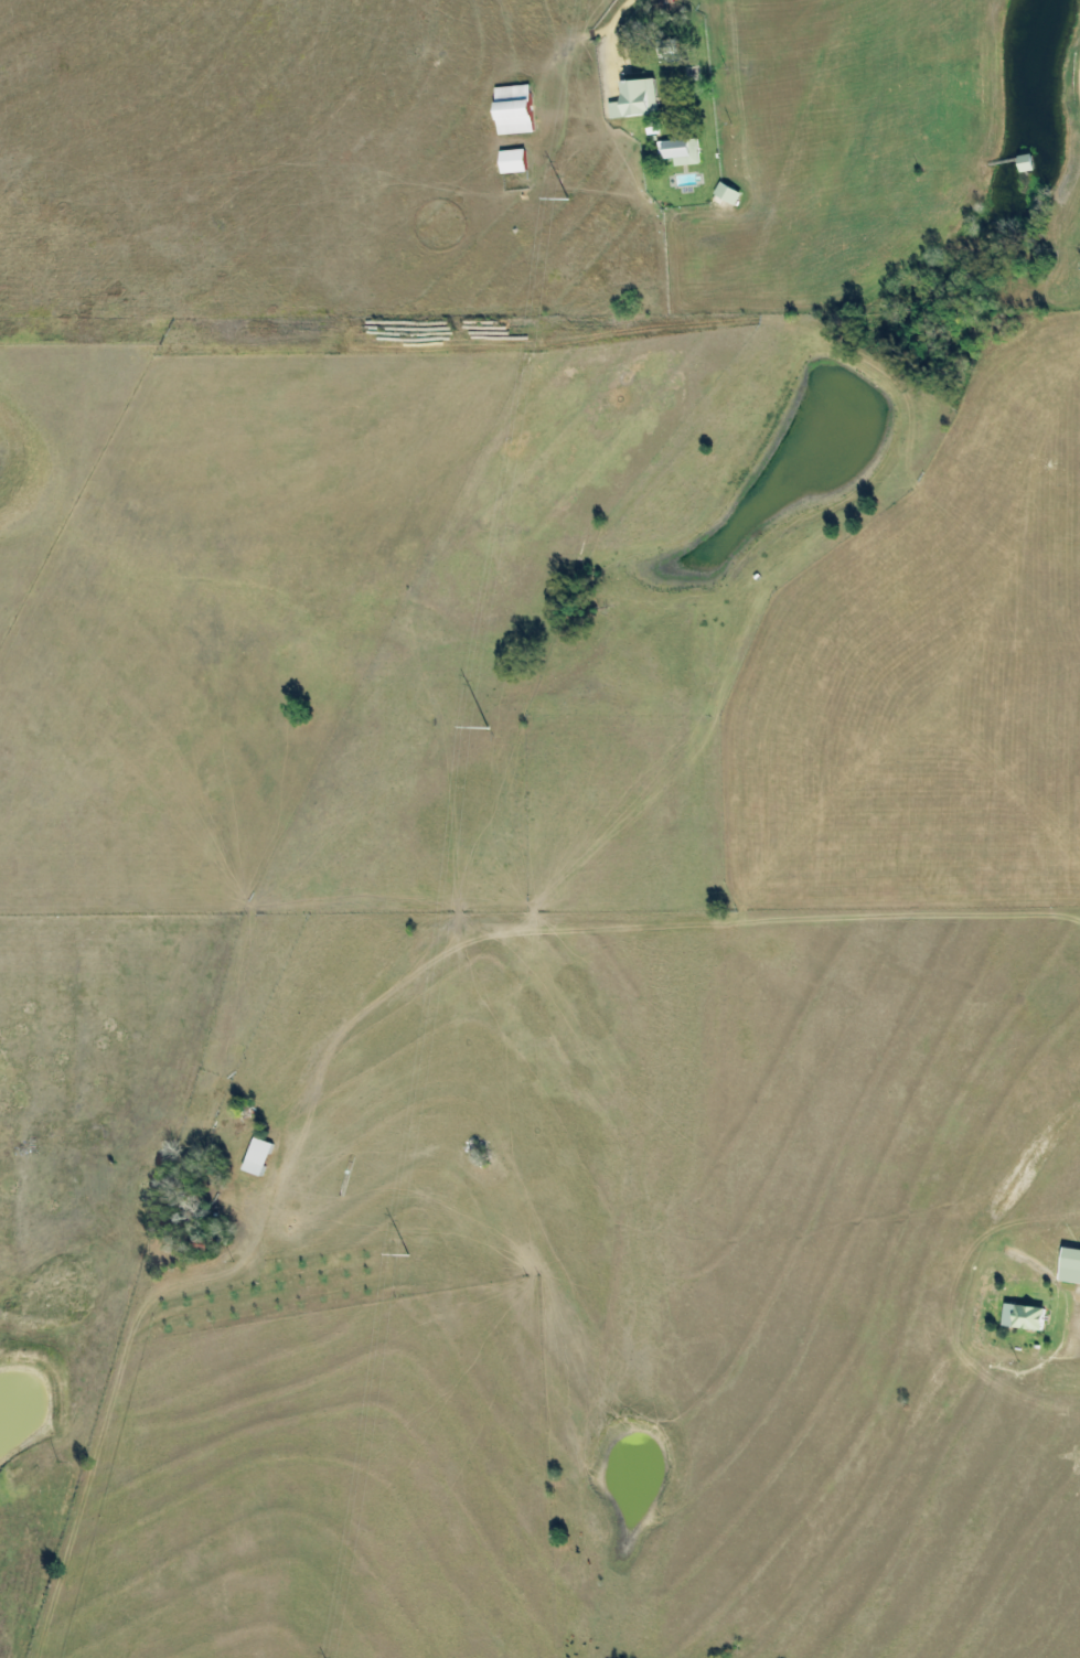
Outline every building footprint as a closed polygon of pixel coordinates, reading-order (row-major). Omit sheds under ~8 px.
[(620,82),(622,102),(609,103),(610,118),(659,114),(656,79),(620,82)] [(534,131),(528,84),(493,89),(499,136),(534,131)] [(675,166),(700,165),(699,139),(658,141),(659,159),(675,159),(675,166)] [(499,152),(502,174),(527,171),(524,148),(499,152)] [(742,193),(720,182),(713,194),(735,206),(742,193)] [(263,1176),(271,1142),(251,1138),(243,1171),(263,1176)] [(1079,1282),(1079,1249),(1062,1247),(1059,1280),(1079,1282)] [(1003,1327),(1044,1329),(1045,1306),(1005,1304),(1003,1327)]
